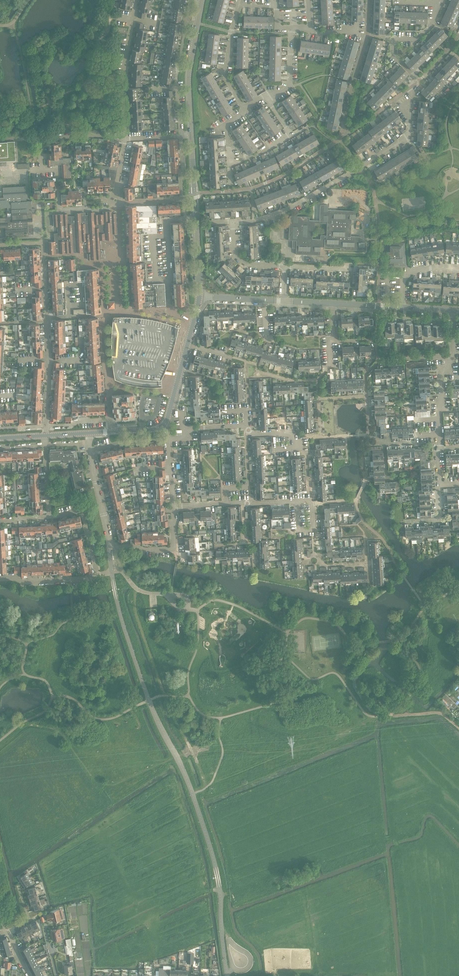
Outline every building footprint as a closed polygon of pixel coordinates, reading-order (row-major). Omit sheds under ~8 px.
[(449,8),(458,12),(458,10),(458,6),(451,3),(449,8)] [(449,8),(447,13),(456,17),(458,12),(449,8)] [(447,13),(443,22),(443,23),(450,26),(451,27),(456,17),(447,13)] [(440,28),(436,32),(443,40),(447,36),(440,28)] [(436,32),(432,36),(440,43),(443,40),(436,32)] [(432,36),(429,40),(436,47),(440,43),(432,36)] [(373,39),(371,43),(381,46),(383,41),(373,38),(370,37),(370,40),(372,40),(373,39)] [(349,40),(347,45),(357,48),(358,43),(359,43),(359,45),(361,46),(361,44),(359,43),(359,42),(349,40)] [(429,40),(425,44),(432,51),(436,47),(429,40)] [(368,46),(367,48),(380,52),(381,46),(371,43),(370,48),(370,46),(368,46)] [(421,48),(422,49),(422,48),(428,55),(432,51),(425,44),(421,48)] [(347,45),(346,50),(358,54),(359,52),(357,51),(356,53),(357,48),(347,45)] [(380,52),(367,48),(366,50),(369,51),(370,49),(368,54),(378,57),(380,52)] [(422,48),(422,49),(418,52),(425,59),(429,55),(428,55),(422,48)] [(346,50),(344,55),(354,58),(355,54),(355,55),(358,56),(358,54),(346,50)] [(418,52),(414,56),(421,63),(425,59),(418,52)] [(365,56),(364,58),(376,62),(378,57),(368,54),(367,58),(367,57),(365,56)] [(344,55),(343,61),(355,64),(356,62),(354,61),(353,63),(352,63),(354,58),(344,55)] [(414,56),(410,60),(417,67),(421,63),(414,56)] [(451,60),(458,67),(458,66),(458,60),(454,56),(451,60)] [(376,62),(364,58),(363,60),(366,61),(366,59),(367,59),(365,64),(375,67),(376,62)] [(417,67),(410,60),(406,64),(413,71),(417,67)] [(451,60),(447,64),(454,71),(458,67),(451,60)] [(343,61),(341,66),(351,69),(352,64),(352,66),(355,66),(355,64),(343,61)] [(361,66),(361,68),(373,72),(375,67),(365,64),(364,69),(364,67),(361,66)] [(447,64),(443,68),(450,75),(454,71),(447,64)] [(341,66),(340,71),(352,75),(353,72),(350,72),(350,73),(349,73),(351,69),(341,66)] [(401,67),(397,71),(405,78),(409,74),(401,67)] [(373,72),(361,68),(360,71),(362,71),(363,70),(364,70),(362,74),(372,77),(373,72)] [(443,68),(439,72),(447,79),(450,75),(443,68)] [(234,76),(236,80),(245,75),(243,71),(234,76)] [(352,75),(340,71),(338,76),(348,79),(348,78),(349,74),(349,76),(351,77),(352,75)] [(397,71),(394,75),(401,82),(405,78),(397,71)] [(435,76),(436,77),(443,83),(447,79),(439,72),(435,76)] [(201,78),(204,82),(213,77),(210,73),(201,78)] [(372,77),(362,74),(361,79),(361,77),(358,77),(358,79),(360,80),(370,83),(372,77)] [(245,75),(236,80),(239,84),(248,79),(245,75)] [(390,79),(391,79),(397,85),(401,82),(394,75),(390,79)] [(213,77),(204,82),(206,87),(215,81),(213,77)] [(436,77),(433,81),(440,88),(444,84),(443,83),(436,77)] [(248,79),(239,84),(241,89),(250,83),(248,79)] [(391,79),(390,79),(387,83),(394,90),(398,86),(397,85),(391,79)] [(337,80),(336,85),(349,88),(349,85),(347,85),(346,87),(347,82),(337,80)] [(215,81),(206,87),(209,91),(218,85),(215,81)] [(440,88),(433,81),(429,85),(436,92),(438,93),(442,90),(440,88)] [(250,83),(241,89),(243,93),(252,87),(250,83)] [(387,83),(383,87),(390,94),(394,90),(387,83)] [(218,85),(209,91),(211,95),(220,90),(218,85)] [(429,85),(425,89),(433,96),(436,92),(429,85)] [(252,87),(243,93),(246,97),(255,92),(252,87)] [(383,87),(379,91),(386,98),(390,94),(383,87)] [(433,96),(425,89),(421,93),(429,100),(433,96)] [(220,90),(211,95),(214,99),(223,94),(220,90)] [(379,91),(375,95),(382,102),(386,98),(379,91)] [(255,92),(246,97),(248,101),(257,96),(255,92)] [(223,94),(214,99),(216,103),(225,98),(223,94)] [(282,101),(285,105),(294,100),(291,95),(282,101)] [(375,95),(371,98),(379,106),(382,102),(375,95)] [(225,98),(216,103),(218,107),(227,102),(225,98)] [(379,106),(371,98),(367,102),(375,110),(379,106)] [(294,100),(285,105),(288,109),(296,104),(294,100)] [(333,101),(331,106),(344,109),(345,107),(342,106),(342,108),(341,108),(342,103),(333,101)] [(227,102),(218,107),(221,111),(230,106),(227,102)] [(296,104),(288,109),(291,113),(299,108),(296,104)] [(230,106),(221,111),(223,116),(232,111),(230,106)] [(255,112),(257,116),(266,110),(263,106),(255,112)] [(299,108),(291,113),(293,117),(302,111),(299,108)] [(266,110),(257,116),(260,120),(269,114),(266,110)] [(302,111),(293,117),(296,121),(305,115),(302,111)] [(395,111),(391,115),(397,123),(401,120),(395,111)] [(269,114),(260,120),(263,124),(271,118),(269,114)] [(305,115),(296,121),(299,125),(307,120),(305,115)] [(391,115),(386,118),(392,126),(397,123),(391,115)] [(271,118),(263,124),(266,128),(274,122),(271,118)] [(386,118),(382,121),(388,129),(392,126),(386,118)] [(382,121),(378,125),(384,133),(388,129),(382,121)] [(274,122),(266,128),(268,132),(277,126),(274,122)] [(338,124),(328,122),(327,128),(337,130),(340,130),(340,128),(338,127),(337,129),(338,124)] [(233,130),(235,135),(244,129),(241,125),(233,130)] [(378,125),(373,128),(379,136),(384,133),(378,125)] [(277,126),(268,132),(271,136),(280,130),(277,126)] [(369,131),(370,132),(375,139),(379,136),(373,128),(369,131)] [(244,129),(235,135),(238,139),(247,133),(244,129)] [(370,132),(365,136),(372,144),(376,140),(375,139),(370,132)] [(247,133),(238,139),(241,143),(249,137),(247,133)] [(314,134),(310,137),(315,146),(319,143),(314,134)] [(365,136),(361,139),(367,147),(372,144),(365,136)] [(249,137),(241,143),(243,147),(252,141),(249,137)] [(310,137),(306,139),(311,148),(315,146),(310,137)] [(109,148),(109,150),(120,152),(121,147),(116,146),(117,144),(118,144),(119,141),(104,139),(104,140),(102,139),(99,138),(98,142),(105,144),(106,142),(107,143),(106,148),(109,148)] [(306,139),(301,142),(306,151),(311,148),(306,139)] [(361,139),(357,142),(363,150),(367,147),(361,139)] [(0,142),(0,162),(16,161),(15,141),(0,142)] [(52,150),(52,151),(62,151),(61,146),(58,146),(58,144),(56,144),(55,141),(47,141),(47,145),(49,145),(49,150),(52,150)] [(252,141),(243,147),(246,151),(255,145),(252,141)] [(301,142),(297,144),(302,153),(306,151),(301,142)] [(363,150),(357,142),(352,145),(358,154),(363,150)] [(143,147),(133,145),(132,151),(142,153),(142,150),(145,151),(146,145),(143,144),(143,147)] [(297,144),(293,146),(298,155),(302,153),(297,144)] [(84,160),(83,150),(82,150),(81,145),(76,146),(77,157),(79,157),(79,160),(84,160)] [(255,145),(246,151),(249,155),(258,149),(255,145)] [(293,146),(289,149),(294,158),(298,155),(293,146)] [(289,149),(285,151),(290,160),(294,158),(289,149)] [(411,149),(407,152),(412,160),(417,157),(414,152),(412,149),(411,149)] [(106,151),(105,157),(114,158),(114,156),(119,157),(120,152),(109,150),(109,152),(106,151)] [(49,154),(49,159),(59,159),(59,156),(62,156),(62,151),(52,151),(52,153),(49,154)] [(285,151),(281,153),(286,162),(290,160),(285,151)] [(407,152),(402,154),(408,163),(412,160),(407,152)] [(286,162),(281,153),(276,156),(281,165),(286,162)] [(402,154),(398,157),(403,166),(408,163),(402,154)] [(114,158),(105,157),(104,162),(107,162),(106,164),(109,165),(118,167),(119,161),(114,160),(114,158)] [(275,157),(270,159),(274,169),(279,167),(275,157)] [(398,157),(393,160),(398,168),(403,166),(398,157)] [(270,159),(266,161),(270,171),(274,169),(270,159)] [(338,160),(333,162),(339,171),(343,169),(338,160)] [(393,160),(389,163),(394,171),(398,168),(393,160)] [(266,161),(261,163),(265,173),(270,171),(266,161)] [(333,162),(329,165),(334,174),(339,171),(333,162)] [(261,163),(257,165),(261,175),(265,173),(261,163)] [(389,163),(384,166),(389,174),(394,171),(389,163)] [(257,165),(252,167),(257,176),(261,175),(257,165)] [(329,165),(325,167),(330,176),(334,174),(329,165)] [(384,166),(375,171),(379,178),(380,180),(389,174),(384,166)] [(252,167),(248,169),(252,178),(257,176),(252,167)] [(325,167),(321,170),(326,178),(330,176),(325,167)] [(248,169),(244,171),(248,180),(252,178),(248,169)] [(321,170),(317,172),(322,181),(326,178),(321,170)] [(375,171),(374,170),(371,172),(376,180),(379,178),(375,171)] [(244,171),(239,173),(243,182),(248,180),(244,171)] [(317,172),(312,174),(318,183),(322,181),(317,172)] [(243,182),(239,173),(235,175),(239,184),(243,182)] [(312,174),(308,177),(314,186),(318,183),(312,174)] [(308,177),(304,179),(309,188),(314,186),(308,177)] [(100,178),(95,178),(95,188),(97,187),(98,192),(103,192),(102,181),(100,181),(100,178)] [(129,180),(128,188),(134,188),(134,187),(134,184),(139,185),(140,180),(128,178),(128,180),(129,180)] [(33,186),(33,192),(34,192),(34,197),(44,197),(46,197),(46,196),(48,196),(48,197),(50,197),(50,196),(55,196),(55,191),(56,191),(55,184),(54,180),(49,180),(49,179),(47,179),(47,180),(45,180),(42,180),(42,181),(40,181),(40,180),(38,180),(38,181),(33,181),(33,186)] [(309,188),(304,179),(300,182),(305,191),(309,188)] [(157,193),(157,183),(147,184),(148,198),(158,198),(157,192),(157,193)] [(296,184),(291,186),(295,196),(299,194),(296,184)] [(5,228),(6,238),(29,236),(28,221),(33,221),(32,214),(35,213),(35,208),(32,208),(32,201),(27,201),(26,186),(3,187),(4,197),(0,198),(0,208),(12,207),(12,217),(0,218),(0,228),(5,228)] [(291,186),(287,188),(290,197),(295,196),(291,186)] [(287,188),(282,189),(286,199),(290,197),(287,188)] [(282,189),(278,191),(281,201),(286,199),(282,189)] [(79,191),(74,191),(74,200),(76,200),(76,205),(82,205),(81,193),(79,194),(79,191)] [(278,191),(273,193),(277,202),(281,201),(278,191)] [(273,193),(269,194),(272,204),(277,202),(273,193)] [(269,194),(264,196),(268,206),(272,204),(269,194)] [(264,196),(260,198),(263,207),(268,206),(264,196)] [(263,207),(260,198),(255,199),(259,209),(263,207)] [(156,205),(123,206),(123,250),(125,250),(125,255),(127,255),(127,257),(126,257),(126,262),(126,263),(128,263),(128,261),(142,261),(142,255),(146,255),(146,233),(157,233),(156,205)] [(296,254),(320,255),(320,247),(340,248),(340,250),(364,251),(365,243),(361,242),(361,236),(351,236),(352,218),(356,219),(356,211),(328,210),(328,205),(320,205),(319,221),(309,220),(310,217),(290,216),(289,240),(292,240),(292,248),(296,248),(296,254)] [(47,242),(48,254),(90,251),(90,254),(88,254),(88,259),(101,259),(100,240),(114,239),(113,231),(117,231),(116,214),(112,214),(112,211),(103,212),(104,214),(85,215),(85,213),(75,213),(75,216),(68,217),(68,214),(53,215),(54,226),(58,226),(58,233),(55,233),(55,242),(47,242)] [(404,243),(387,243),(387,265),(394,265),(394,264),(399,264),(399,265),(406,265),(404,243)] [(9,249),(0,250),(1,256),(4,255),(4,260),(10,259),(9,249)] [(228,253),(213,254),(213,255),(215,255),(215,259),(214,259),(214,263),(219,262),(219,259),(224,259),(224,255),(228,255),(228,253)] [(224,263),(218,269),(222,273),(221,274),(234,260),(232,258),(228,262),(229,263),(227,265),(224,263)] [(234,260),(221,274),(222,275),(223,274),(226,277),(233,270),(230,268),(233,266),(234,266),(237,263),(234,260)] [(130,276),(130,278),(131,278),(132,293),(131,293),(131,295),(132,299),(133,307),(166,305),(165,283),(146,284),(145,263),(130,264),(130,272),(130,276)] [(233,270),(226,277),(230,280),(229,281),(229,282),(242,268),(240,266),(236,269),(237,270),(235,273),(233,270)] [(370,274),(370,273),(368,273),(368,269),(367,268),(368,266),(364,266),(363,268),(359,268),(359,272),(355,271),(355,274),(370,274)] [(242,268),(229,282),(230,282),(231,281),(237,287),(241,283),(238,280),(241,278),(238,276),(240,273),(241,274),(245,270),(242,268)] [(99,269),(77,270),(78,282),(84,281),(86,314),(101,313),(101,305),(102,305),(101,301),(102,301),(102,299),(101,299),(100,283),(101,283),(101,281),(100,281),(100,277),(99,277),(99,269)] [(244,277),(243,280),(242,286),(246,287),(246,284),(250,284),(250,286),(251,286),(252,272),(250,272),(249,275),(246,275),(246,277),(244,277)] [(41,276),(31,276),(31,282),(35,282),(36,284),(42,284),(41,276)] [(369,285),(355,284),(355,286),(358,287),(358,290),(357,290),(357,296),(366,296),(366,291),(367,291),(367,286),(369,286),(369,285)] [(36,297),(32,297),(32,303),(43,302),(42,294),(36,294),(36,297)] [(108,302),(107,302),(107,309),(108,309),(108,310),(115,310),(115,308),(116,308),(115,302),(114,302),(114,301),(108,301),(108,302)] [(201,326),(201,334),(209,334),(209,327),(211,326),(210,326),(210,320),(217,319),(217,311),(209,312),(209,315),(204,316),(204,326),(201,326)] [(370,316),(364,317),(364,327),(370,326),(370,325),(373,325),(373,318),(370,319),(370,316)] [(118,318),(114,318),(114,321),(113,327),(113,332),(112,338),(112,343),(112,347),(112,350),(112,354),(112,357),(112,360),(113,363),(113,367),(114,371),(114,375),(115,379),(124,383),(134,386),(144,387),(153,388),(155,388),(157,388),(162,388),(162,383),(161,369),(166,370),(168,366),(169,363),(170,360),(171,356),(173,352),(174,348),(175,343),(176,339),(177,336),(178,333),(178,330),(179,327),(176,326),(174,325),(172,325),(169,324),(166,323),(163,322),(158,321),(154,320),(149,319),(146,319),(141,318),(138,318),(134,318),(131,318),(127,317),(124,317),(118,318)] [(347,328),(347,317),(341,318),(341,320),(338,320),(339,327),(342,327),(342,328),(347,328)] [(352,317),(347,317),(347,328),(353,327),(353,326),(356,326),(355,319),(353,320),(352,317)] [(358,319),(355,319),(356,326),(359,326),(359,327),(364,327),(364,317),(358,317),(358,319)] [(98,318),(96,318),(78,319),(79,336),(84,336),(86,363),(101,362),(100,354),(101,354),(101,350),(101,348),(100,348),(99,332),(100,332),(100,330),(99,330),(99,326),(98,318)] [(394,322),(388,322),(388,328),(385,328),(385,338),(395,337),(394,329),(394,322)] [(397,328),(394,329),(395,337),(395,338),(404,338),(404,329),(403,323),(397,323),(397,328)] [(407,329),(404,329),(404,338),(404,339),(413,338),(412,323),(406,323),(407,329)] [(421,325),(415,325),(416,340),(425,340),(424,330),(421,330),(421,325)] [(424,330),(425,340),(425,341),(434,340),(433,330),(430,331),(430,325),(424,325),(424,330)] [(439,326),(433,326),(433,330),(434,340),(434,341),(443,341),(443,331),(439,331),(439,326)] [(33,346),(33,352),(37,352),(37,355),(43,354),(43,346),(40,346),(33,346)] [(360,349),(357,349),(357,355),(360,355),(360,357),(366,356),(365,346),(359,346),(360,349)] [(371,346),(365,346),(366,356),(374,356),(374,348),(371,348),(371,346)] [(66,347),(53,347),(53,356),(59,356),(59,353),(66,353),(66,347)] [(348,357),(348,347),(342,347),(342,350),(339,350),(340,356),(343,356),(343,358),(348,357)] [(353,347),(348,347),(348,357),(354,357),(354,356),(357,355),(357,349),(354,349),(353,347)] [(399,362),(396,362),(397,375),(399,375),(399,377),(400,378),(404,378),(405,377),(404,371),(402,372),(402,364),(399,364),(399,362)] [(38,367),(34,367),(34,373),(44,373),(45,365),(39,364),(38,367)] [(54,365),(53,368),(53,374),(63,375),(64,369),(59,369),(60,366),(54,365)] [(336,380),(330,381),(327,381),(328,387),(331,387),(331,394),(334,394),(334,391),(337,391),(336,380)] [(297,383),(289,384),(290,392),(297,391),(297,394),(298,394),(297,383)] [(304,383),(297,383),(298,394),(298,392),(304,392),(305,399),(305,400),(313,399),(312,391),(308,392),(308,386),(304,386),(304,383)] [(113,401),(112,401),(112,404),(115,404),(115,407),(113,407),(113,412),(114,412),(115,416),(116,416),(116,419),(123,419),(123,418),(124,418),(124,420),(128,420),(127,417),(128,417),(128,419),(135,418),(135,415),(136,414),(136,410),(134,410),(134,406),(133,406),(133,399),(134,399),(134,394),(112,396),(112,400),(113,400),(113,401)] [(245,395),(235,395),(236,403),(242,402),(242,400),(244,400),(244,398),(245,398),(245,395)] [(199,398),(190,398),(191,406),(195,406),(195,417),(201,416),(201,420),(209,420),(208,411),(208,412),(201,412),(200,406),(201,406),(201,405),(199,405),(199,398)] [(51,412),(51,418),(51,421),(57,421),(57,418),(61,418),(61,413),(51,412)] [(392,437),(391,428),(386,428),(386,422),(387,422),(387,418),(386,418),(386,417),(376,418),(377,423),(375,423),(376,426),(380,426),(381,439),(387,438),(387,437),(392,437)] [(225,430),(217,431),(218,439),(225,439),(225,441),(226,441),(226,440),(232,439),(232,447),(240,447),(240,439),(236,439),(236,433),(225,434),(225,430)] [(334,439),(326,440),(327,450),(327,448),(334,447),(335,447),(334,439)] [(312,450),(313,458),(321,457),(320,449),(320,444),(316,444),(316,449),(312,450)] [(34,460),(39,460),(39,456),(42,455),(42,449),(33,450),(34,460)] [(50,449),(50,454),(50,462),(63,461),(63,462),(70,462),(72,471),(70,472),(74,489),(86,486),(83,472),(81,472),(76,450),(63,451),(63,449),(50,449)] [(421,449),(414,449),(415,459),(415,458),(415,460),(420,459),(420,467),(420,469),(430,468),(430,465),(430,463),(431,463),(431,460),(426,460),(426,455),(429,455),(428,451),(427,451),(426,449),(422,449),(422,452),(421,452),(421,449)] [(40,478),(40,476),(38,476),(38,472),(41,472),(41,469),(35,470),(35,473),(28,473),(28,478),(27,478),(27,479),(40,478)] [(105,481),(108,481),(115,479),(114,473),(104,476),(105,481)] [(108,486),(120,483),(123,482),(122,477),(118,478),(115,479),(108,481),(109,484),(107,484),(108,486)] [(192,482),(184,482),(184,490),(190,490),(191,495),(201,495),(201,498),(209,498),(209,490),(202,490),(201,487),(201,489),(195,489),(193,489),(192,482)] [(112,506),(113,507),(125,504),(124,504),(123,499),(113,502),(113,505),(112,506)] [(324,508),(325,514),(330,513),(330,512),(337,512),(338,512),(337,504),(330,504),(330,508),(324,508)] [(40,505),(32,506),(33,511),(37,511),(37,514),(43,514),(43,505),(40,505)] [(211,510),(206,511),(206,521),(212,521),(212,519),(215,519),(215,513),(212,513),(211,510)] [(197,514),(198,520),(201,520),(201,521),(206,521),(206,511),(200,511),(200,514),(197,514)] [(180,515),(181,521),(184,521),(184,523),(189,522),(189,512),(183,512),(183,515),(180,515)] [(194,512),(189,512),(189,522),(195,522),(195,520),(198,520),(197,514),(194,514),(194,512)] [(321,519),(322,527),(330,527),(330,526),(329,519),(332,519),(331,519),(330,513),(325,514),(325,519),(321,519)] [(406,538),(411,537),(411,527),(408,527),(408,524),(401,524),(401,531),(405,530),(406,538)] [(127,532),(117,534),(119,542),(125,541),(125,538),(129,537),(127,532)] [(159,542),(158,542),(159,545),(168,544),(167,538),(164,538),(164,534),(159,534),(158,534),(159,542)] [(184,538),(185,543),(195,543),(195,537),(197,537),(196,534),(195,534),(187,535),(187,538),(184,538)] [(330,538),(322,538),(323,546),(327,546),(331,545),(330,538)] [(195,543),(185,543),(185,549),(190,549),(190,552),(197,551),(196,548),(195,548),(195,543)] [(197,551),(190,552),(190,555),(188,555),(188,561),(198,560),(198,554),(200,554),(200,551),(197,551)] [(332,551),(327,551),(327,557),(332,556),(333,560),(341,559),(340,551),(332,552),(332,551)] [(88,559),(76,562),(78,567),(80,567),(80,566),(88,565),(87,562),(88,562),(88,559)] [(88,565),(80,566),(80,567),(82,572),(86,571),(86,574),(92,573),(90,564),(88,565)] [(60,573),(60,575),(69,575),(68,569),(65,569),(65,565),(60,565),(59,565),(60,573)] [(301,571),(293,571),(293,579),(303,578),(303,573),(301,573),(301,571)] [(19,878),(22,883),(30,878),(27,874),(29,873),(27,871),(24,873),(25,874),(19,878)] [(30,878),(22,883),(25,887),(31,883),(32,885),(35,883),(34,881),(32,881),(30,878)] [(27,889),(28,895),(42,891),(41,888),(36,890),(35,887),(27,889)] [(42,891),(28,895),(30,900),(39,897),(38,894),(42,893),(42,891)] [(45,901),(31,905),(33,910),(42,908),(41,905),(46,903),(45,901)] [(59,909),(50,911),(51,913),(47,915),(48,921),(53,920),(53,922),(62,920),(59,909)] [(36,921),(31,923),(37,936),(39,935),(37,930),(40,929),(36,921)] [(31,923),(26,926),(30,934),(33,933),(35,937),(37,936),(31,923)] [(26,926),(21,928),(28,941),(30,940),(28,935),(30,934),(26,926)] [(28,941),(21,928),(16,931),(20,939),(23,937),(25,942),(28,941)] [(60,929),(51,930),(53,941),(62,939),(65,938),(63,928),(60,929)] [(69,954),(69,956),(73,955),(71,939),(66,940),(67,946),(65,946),(66,954),(69,954)] [(20,950),(23,955),(31,951),(31,949),(29,946),(20,950)] [(31,951),(23,955),(25,960),(34,956),(32,952),(34,951),(33,948),(31,949),(31,951)] [(34,956),(25,960),(28,965),(36,961),(35,959),(34,956)] [(36,961),(28,965),(30,970),(39,965),(37,962),(39,961),(38,958),(35,959),(36,961)] [(64,966),(65,974),(73,973),(72,968),(74,967),(74,962),(67,962),(67,965),(64,966)] [(39,965),(30,970),(33,974),(41,970),(40,969),(39,965)] [(179,975),(179,970),(175,970),(175,966),(171,966),(171,970),(163,970),(163,968),(159,968),(159,975),(170,975),(179,975)] [(179,970),(179,975),(187,975),(188,970),(187,970),(187,967),(183,967),(183,970),(179,970)] [(33,974),(34,975),(42,975),(44,975),(42,972),(44,970),(43,968),(40,969),(41,970),(33,974)]
